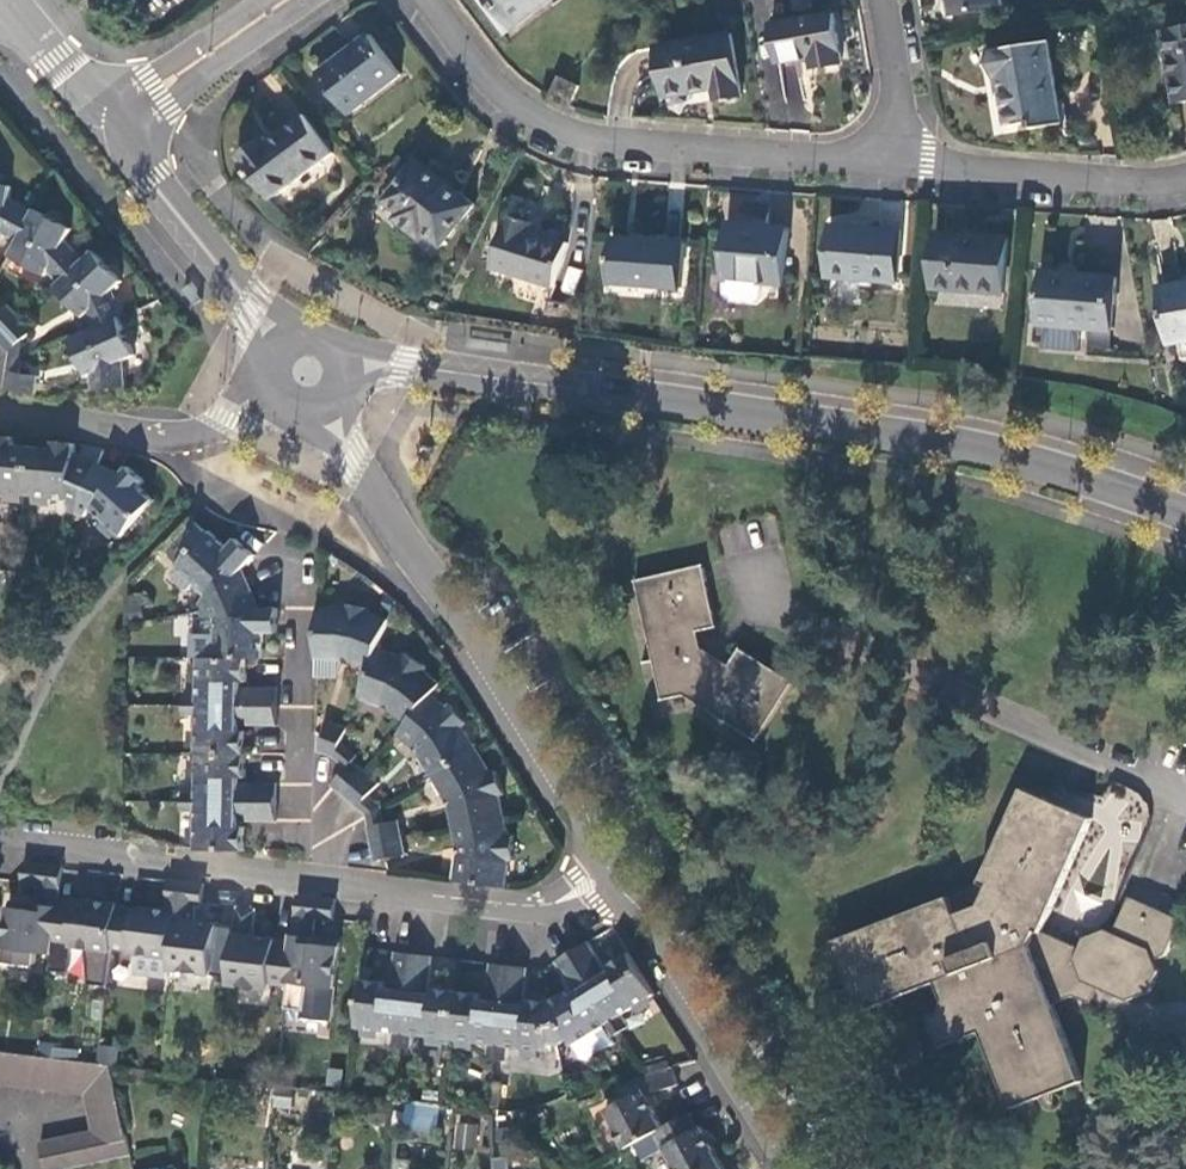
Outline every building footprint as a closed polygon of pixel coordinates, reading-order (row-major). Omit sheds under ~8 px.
[(512,28),(550,0),(491,0),(512,28)] [(950,16),(1003,6),(1002,0),(947,0),(950,16)] [(843,65),(834,14),(770,25),(777,65),(811,58),(813,71),(843,65)] [(1163,32),(1175,103),(1185,101),(1185,28),(1163,32)] [(367,34),(316,74),(349,115),(400,75),(367,34)] [(742,94),(730,35),(657,48),(666,98),(714,90),(716,99),(742,94)] [(1064,122),(1049,42),(989,54),(993,79),(1002,79),(1012,128),(1035,123),(1036,128),(1064,122)] [(578,88),(560,78),(550,98),(567,107),(578,88)] [(265,137),(238,157),(271,201),(331,155),(302,116),(268,141),(265,137)] [(440,249),(475,206),(419,160),(384,203),(398,214),(393,220),(419,241),(424,235),(440,249)] [(35,206),(10,195),(12,184),(0,182),(0,236),(4,237),(4,233),(17,240),(35,206)] [(17,240),(9,254),(46,273),(50,271),(59,280),(85,256),(67,237),(71,227),(35,206),(17,240)] [(555,289),(568,244),(530,232),(533,224),(508,216),(492,270),(555,289)] [(784,284),(788,229),(729,224),(725,280),(784,284)] [(897,284),(901,230),(831,225),(828,279),(897,284)] [(1004,295),(1008,239),(936,234),(932,290),(1004,295)] [(682,290),(685,241),(613,237),(610,286),(682,290)] [(59,280),(56,283),(84,315),(86,313),(93,326),(119,314),(125,311),(113,287),(122,278),(94,247),(85,256),(59,280)] [(1117,275),(1042,271),(1040,326),(1113,330),(1117,275)] [(1159,288),(1169,345),(1185,342),(1185,284),(1159,288)] [(0,311),(0,340),(11,351),(34,328),(9,303),(0,311)] [(93,326),(71,335),(88,374),(91,374),(92,387),(126,381),(126,358),(136,352),(119,314),(93,326)] [(40,374),(7,369),(5,386),(37,391),(40,374)] [(29,495),(34,445),(15,443),(15,436),(0,435),(0,491),(29,495)] [(76,511),(99,460),(75,450),(76,442),(54,438),(53,446),(34,445),(29,495),(70,499),(69,507),(76,511)] [(99,460),(76,511),(85,514),(90,508),(122,534),(154,497),(141,484),(144,479),(127,464),(121,470),(99,460)] [(209,529),(176,565),(204,592),(195,603),(199,610),(247,588),(239,571),(255,553),(236,537),(227,545),(209,529)] [(694,634),(717,628),(704,567),(642,582),(668,699),(690,694),(762,738),(796,684),(741,652),(731,670),(713,661),(708,667),(700,663),(694,634)] [(199,610),(200,617),(215,617),(215,656),(247,656),(265,656),(265,631),(278,631),(278,605),(254,605),(247,588),(199,610)] [(319,605),(316,674),(340,676),(345,659),(368,666),(386,617),(371,611),(370,607),(345,602),(344,606),(319,605)] [(378,646),(360,696),(388,706),(406,720),(439,679),(425,668),(425,664),(405,652),(402,654),(378,646)] [(184,693),(184,703),(277,704),(277,685),(240,685),(240,679),(246,680),(247,656),(215,656),(198,656),(198,693),(184,693)] [(432,692),(398,733),(418,751),(432,774),(477,747),(464,724),(466,721),(450,703),(448,705),(432,692)] [(277,704),(184,703),(184,713),(197,713),(197,752),(245,752),(245,729),(239,729),(239,723),(277,723),(277,704)] [(330,720),(318,750),(334,756),(346,726),(330,720)] [(477,747),(432,774),(446,799),(453,825),(505,813),(501,795),(504,793),(495,769),(492,770),(477,747)] [(245,752),(197,752),(196,790),(183,789),(183,801),(277,802),(277,782),(239,782),(239,776),(245,776),(245,752)] [(352,759),(332,784),(344,794),(365,770),(352,759)] [(366,771),(346,796),(359,807),(379,781),(366,771)] [(1114,832),(1123,822),(1134,832),(1148,818),(1114,787),(1092,811),(1114,832)] [(1083,949),(1045,932),(1092,820),(1025,789),(985,884),(990,886),(983,907),(959,916),(952,899),(836,942),(863,1013),(940,985),(947,1004),(944,1012),(933,1017),(945,1047),(960,1041),(967,1043),(971,1037),(983,1034),(1014,1110),(1084,1082),(1053,1004),(1076,996),(1094,1004),(1100,990),(1130,1001),(1152,993),(1160,974),(1156,961),(1167,958),(1181,922),(1132,900),(1117,934),(1109,932),(1086,939),(1083,949)] [(277,802),(183,801),(183,810),(196,810),(196,848),(245,849),(245,825),(239,825),(239,820),(276,820),(277,802)] [(505,813),(453,825),(458,847),(455,879),(507,885),(510,859),(514,858),(512,833),(509,833),(505,813)] [(399,818),(368,824),(376,859),(407,853),(399,818)] [(63,866),(24,861),(22,882),(39,884),(37,903),(11,900),(3,961),(32,964),(33,950),(52,952),(54,940),(58,902),(63,866)] [(169,878),(167,898),(180,900),(172,956),(171,968),(212,972),(217,923),(195,920),(197,903),(202,903),(204,883),(169,878)] [(337,898),(299,894),(293,944),(288,981),(307,983),(305,997),(334,1001),(342,939),(315,936),(317,917),(334,919),(337,898)] [(145,911),(118,908),(114,947),(131,949),(131,952),(172,956),(180,900),(167,898),(165,908),(146,906),(145,911)] [(58,902),(54,940),(72,942),(72,945),(113,950),(114,947),(118,908),(119,903),(87,899),(86,905),(58,902)] [(257,908),(239,906),(229,983),(271,988),(272,982),(288,984),(288,981),(293,944),(277,943),(278,937),(253,934),(257,908)] [(589,939),(573,949),(622,1029),(630,1024),(624,1012),(655,992),(628,950),(609,963),(612,968),(608,971),(589,939)] [(568,989),(550,1000),(553,1013),(573,1043),(605,1024),(612,1035),(622,1029),(573,949),(557,960),(575,991),(570,994),(568,989)] [(386,980),(362,977),(357,1026),(394,1031),(392,1044),(402,1045),(413,953),(394,951),(390,987),(385,987),(386,980)] [(433,955),(413,953),(402,1045),(413,1046),(414,1034),(452,1038),(458,989),(434,986),(433,992),(429,992),(433,955)] [(481,992),(458,989),(452,1038),(489,1043),(487,1056),(498,1057),(509,965),(490,962),(485,999),(480,999),(481,992)] [(528,967),(509,965),(498,1057),(509,1058),(510,1046),(548,1050),(553,1013),(550,1000),(530,998),(529,1004),(524,1003),(528,967)] [(85,1093),(93,1129),(42,1141),(47,1168),(65,1168),(131,1154),(111,1064),(0,1051),(0,1084),(85,1093)] [(673,1065),(615,1082),(621,1100),(605,1108),(626,1147),(655,1131),(664,1126),(646,1093),(678,1083),(673,1065)] [(434,1132),(436,1104),(403,1101),(401,1129),(434,1132)] [(655,1131),(676,1168),(710,1168),(722,1163),(701,1125),(697,1125),(689,1111),(664,1126),(655,1131)] [(476,1149),(476,1123),(455,1123),(454,1148),(476,1149)]
